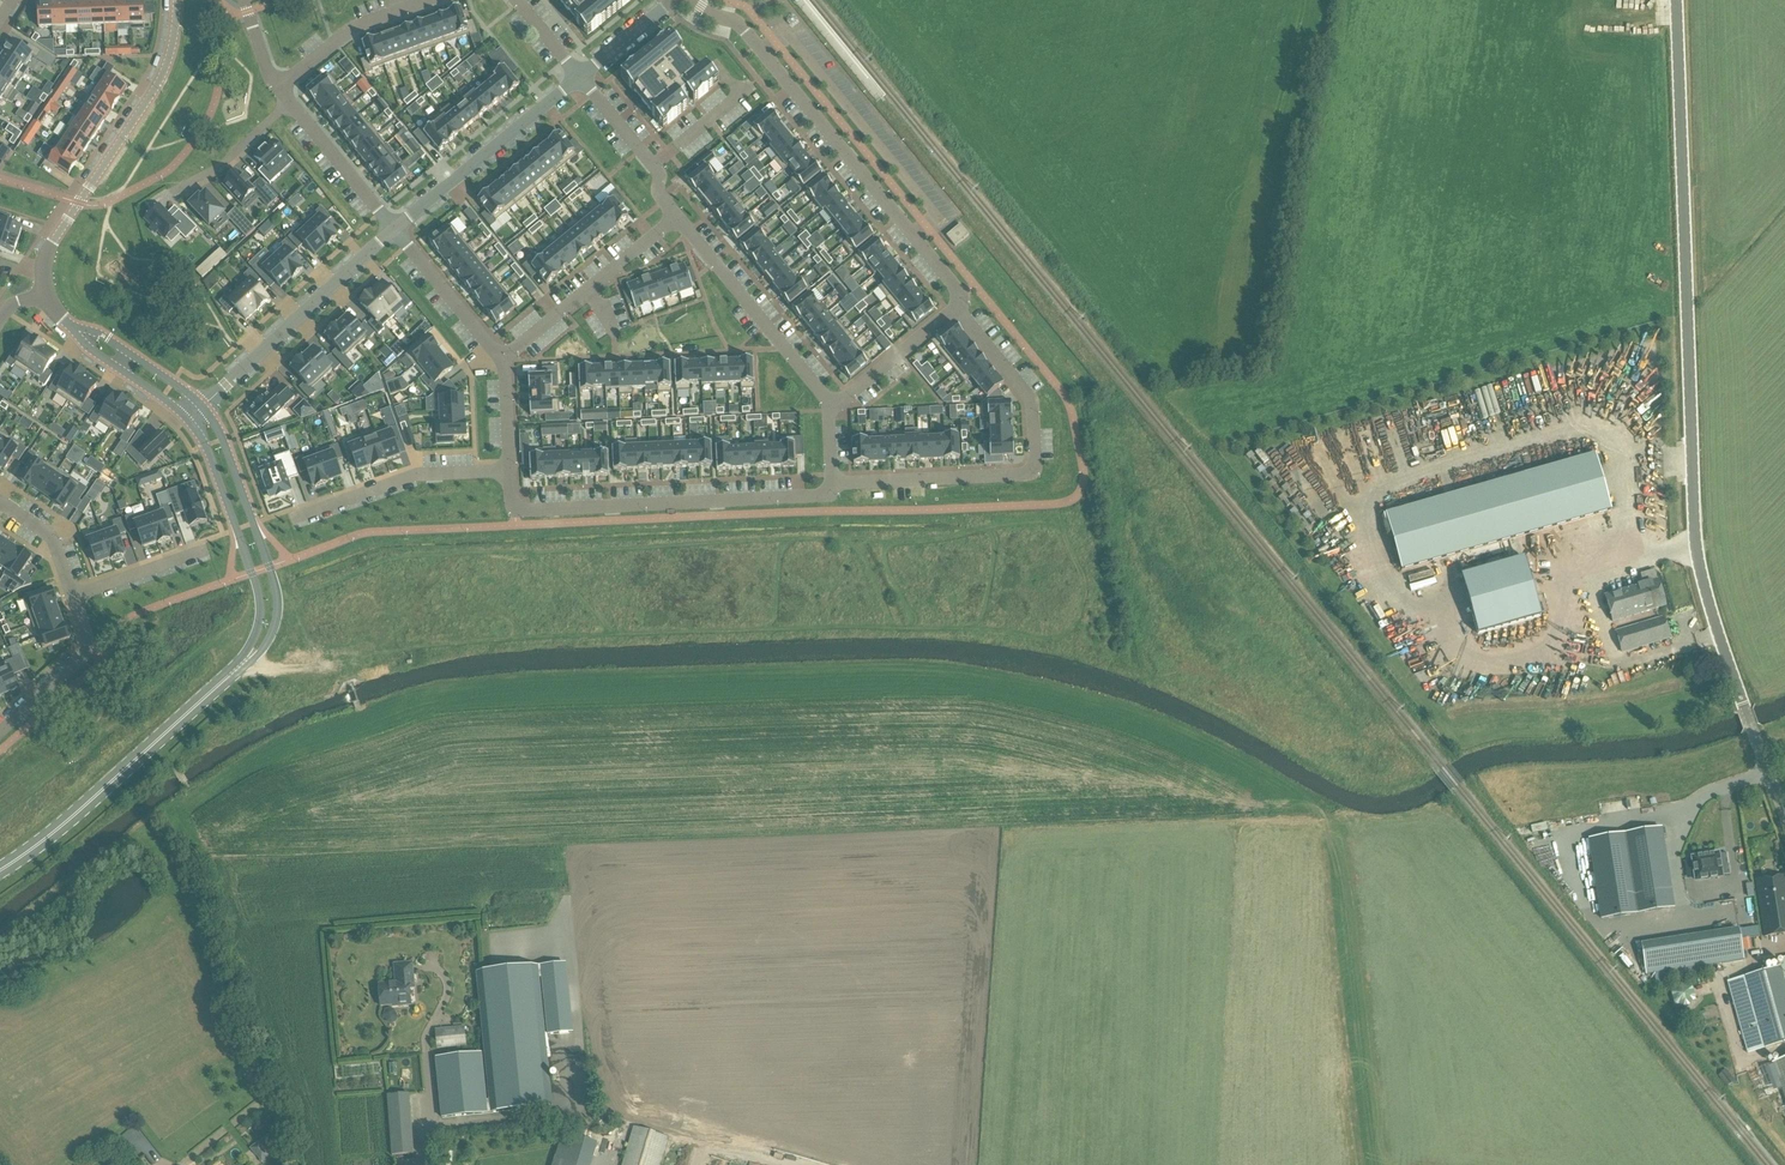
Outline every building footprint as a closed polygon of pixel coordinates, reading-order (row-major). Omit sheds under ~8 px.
[(568,11),(572,8),(578,15),(575,18),(576,20),(575,21),(581,28),(585,24),(592,32),(632,0),(560,0),(568,11)] [(144,16),(143,1),(130,2),(131,31),(151,30),(151,15),(144,16)] [(118,25),(117,2),(104,3),(105,26),(118,25)] [(130,2),(117,2),(118,25),(118,31),(130,31),(131,31),(130,2)] [(92,32),(91,3),(78,4),(79,32),(92,32)] [(105,26),(104,3),(91,3),(92,32),(93,32),(92,26),(105,26)] [(66,33),(65,4),(52,5),(53,33),(66,33)] [(79,32),(78,4),(65,4),(66,33),(67,33),(67,27),(78,27),(79,32)] [(52,5),(39,5),(39,11),(38,11),(38,12),(39,12),(39,28),(52,28),(53,33),(52,5)] [(461,8),(448,13),(458,39),(470,35),(471,37),(478,34),(473,21),(466,23),(461,8)] [(458,39),(448,13),(448,14),(436,18),(445,44),(458,39)] [(445,44),(436,18),(424,22),(433,48),(445,44)] [(433,48),(424,22),(412,27),(421,52),(433,48)] [(421,52),(412,27),(400,31),(409,57),(421,52)] [(409,57),(400,31),(387,35),(397,61),(409,57)] [(36,34),(32,40),(36,43),(40,37),(36,34)] [(397,61),(387,35),(375,40),(376,43),(384,65),(397,61)] [(384,65),(376,43),(375,40),(362,44),(368,58),(361,61),(366,74),(373,72),(372,70),(384,65)] [(636,92),(639,90),(646,98),(642,101),(652,113),(651,113),(663,128),(668,125),(678,117),(688,108),(688,107),(693,102),(694,103),(698,100),(708,92),(708,91),(719,83),(707,68),(696,76),(679,55),(683,52),(677,44),(673,48),(666,40),(656,48),(651,53),(636,65),(635,65),(625,73),(632,81),(628,85),(633,92),(634,91),(636,93),(636,92)] [(26,51),(13,42),(4,54),(28,70),(25,67),(32,57),(36,60),(42,53),(30,45),(26,51)] [(520,86),(512,76),(518,71),(501,49),(496,53),(503,61),(491,71),(509,94),(513,90),(514,91),(520,86)] [(4,54),(0,61),(0,65),(22,80),(28,70),(4,54)] [(458,58),(452,62),(455,66),(461,62),(458,58)] [(74,61),(71,67),(75,70),(79,64),(74,61)] [(450,71),(455,66),(452,62),(446,67),(450,71)] [(0,65),(0,81),(14,91),(22,80),(0,65)] [(71,67),(63,78),(69,82),(76,71),(75,70),(71,67)] [(96,85),(97,85),(119,100),(127,89),(108,77),(112,71),(106,68),(103,73),(95,84),(96,85)] [(352,73),(356,79),(360,75),(356,70),(352,73)] [(456,70),(450,75),(451,75),(454,79),(459,74),(456,70)] [(509,94),(491,71),(490,72),(494,76),(484,84),(499,102),(509,94)] [(315,103),(338,84),(329,74),(318,83),(318,82),(312,87),(313,87),(306,93),(315,103)] [(437,77),(432,81),(435,85),(441,81),(440,79),(437,77)] [(63,78),(56,89),(62,93),(69,82),(63,78)] [(0,81),(0,97),(7,101),(14,91),(0,81)] [(429,90),(435,85),(432,81),(426,86),(428,89),(429,90)] [(442,82),(441,81),(435,85),(438,89),(444,85),(442,82)] [(324,113),(346,94),(345,94),(341,98),(334,89),(338,85),(338,84),(315,103),(316,103),(324,113)] [(499,102),(484,84),(474,92),(489,110),(499,102)] [(112,111),(119,100),(97,85),(96,85),(90,95),(88,94),(88,95),(112,111)] [(438,89),(435,85),(429,90),(430,92),(433,94),(438,89)] [(472,89),(462,97),(464,100),(479,118),(489,110),(474,92),(472,89)] [(368,93),(373,99),(377,96),(372,90),(368,93)] [(415,92),(410,97),(413,101),(419,97),(415,92)] [(332,123),(354,104),(346,94),(324,113),(332,123)] [(40,101),(44,103),(48,97),(44,95),(40,101)] [(112,111),(88,95),(81,106),(105,122),(112,111)] [(407,106),(413,101),(410,97),(404,102),(407,106)] [(425,103),(422,98),(416,103),(419,107),(425,103)] [(42,111),(48,115),(55,104),(49,100),(46,104),(42,111)] [(479,118),(464,100),(454,109),(469,127),(479,118)] [(35,114),(39,107),(34,103),(29,111),(35,114)] [(340,133),(361,115),(357,118),(350,109),(354,105),(354,104),(332,123),(340,133)] [(81,106),(85,109),(79,120),(98,132),(105,122),(81,106)] [(469,127),(454,109),(456,111),(446,119),(441,112),(440,112),(459,135),(469,127)] [(384,113),(389,119),(393,115),(388,110),(384,113)] [(41,125),(48,115),(42,111),(35,121),(41,125)] [(459,135),(440,112),(430,121),(449,143),(459,135)] [(759,140),(780,123),(772,112),(759,123),(754,117),(741,128),(746,134),(750,130),(759,140)] [(24,121),(28,124),(32,118),(28,115),(24,121)] [(348,143),(370,124),(369,125),(361,115),(340,133),(348,143)] [(98,132),(79,120),(72,130),(67,127),(90,143),(98,132)] [(414,135),(413,135),(425,148),(431,143),(439,153),(450,144),(449,143),(430,121),(420,129),(414,135)] [(770,148),(788,133),(780,124),(781,123),(780,123),(759,140),(759,141),(765,136),(772,145),(770,147),(770,148)] [(357,153),(379,134),(370,124),(348,143),(357,153)] [(400,124),(396,127),(401,133),(405,130),(400,124)] [(10,125),(5,131),(14,137),(18,139),(22,133),(18,131),(10,125)] [(90,143),(67,127),(59,138),(83,154),(90,143)] [(410,135),(405,130),(401,133),(405,139),(410,135)] [(28,132),(21,142),(28,146),(35,137),(28,132)] [(774,161),(796,143),(788,133),(770,148),(778,157),(774,161)] [(365,163),(386,145),(378,136),(379,135),(379,134),(357,153),(365,163)] [(559,134),(549,142),(566,164),(577,155),(578,156),(584,151),(574,140),(568,145),(559,134)] [(14,146),(18,139),(14,137),(10,143),(14,146)] [(60,139),(54,149),(53,148),(52,149),(76,165),(83,154),(59,138),(60,139)] [(272,141),(255,157),(264,167),(259,172),(270,185),(280,175),(275,169),(288,157),(272,141)] [(566,164),(549,142),(548,143),(539,151),(556,172),(566,164)] [(782,171),(804,153),(796,143),(774,161),(782,171)] [(733,148),(740,156),(744,153),(745,151),(739,144),(733,148)] [(386,145),(365,163),(369,167),(368,168),(372,173),(395,155),(387,145),(386,145)] [(45,160),(69,176),(76,165),(52,149),(45,160)] [(421,150),(417,153),(422,159),(426,156),(421,150)] [(556,172),(539,151),(529,159),(546,180),(556,172)] [(696,192),(717,174),(709,164),(715,159),(710,153),(696,165),(700,171),(687,182),(696,192)] [(740,156),(744,162),(748,159),(744,153),(740,156)] [(812,163),(804,153),(782,171),(783,172),(789,166),(797,175),(791,180),(792,181),(813,163),(813,162),(812,163)] [(395,155),(372,173),(377,179),(377,178),(381,182),(380,183),(381,183),(403,165),(395,155)] [(546,180),(529,159),(519,167),(536,189),(546,180)] [(740,162),(735,166),(740,172),(745,169),(740,162)] [(800,191),(822,173),(813,163),(792,181),(800,191)] [(412,175),(403,165),(381,183),(389,194),(396,188),(397,190),(402,185),(401,184),(412,175)] [(536,189),(519,167),(509,176),(526,197),(536,189)] [(750,172),(755,177),(759,174),(754,168),(750,172)] [(749,171),(741,178),(746,184),(754,177),(749,171)] [(241,204),(254,192),(268,207),(278,198),(261,179),(251,188),(248,185),(250,184),(245,179),(244,181),(237,173),(224,186),(241,204)] [(705,201),(722,187),(714,177),(718,175),(717,174),(696,192),(697,192),(705,201)] [(763,180),(759,174),(755,177),(759,183),(763,180)] [(526,197),(509,176),(499,184),(516,205),(526,197)] [(814,201),(832,186),(824,176),(806,191),(814,201)] [(754,177),(749,182),(755,190),(760,187),(761,186),(761,185),(754,177)] [(574,183),(569,187),(572,192),(578,187),(574,183)] [(516,205),(499,184),(489,192),(489,191),(489,192),(506,213),(516,205)] [(822,211),(840,197),(833,188),(832,187),(833,187),(832,186),(814,201),(822,211)] [(572,192),(569,187),(563,192),(566,196),(572,192)] [(713,211),(735,193),(728,198),(720,189),(723,187),(722,187),(705,201),(713,211)] [(767,196),(761,189),(755,194),(761,201),(767,196)] [(580,190),(574,194),(578,198),(583,194),(580,190)] [(619,207),(625,202),(616,191),(610,195),(611,197),(600,205),(618,227),(629,218),(619,207)] [(496,222),(506,213),(489,192),(478,200),(487,211),(481,216),(491,228),(497,223),(496,222)] [(199,196),(190,205),(210,226),(225,212),(206,193),(201,198),(199,196)] [(721,222),(743,203),(735,193),(713,211),(713,212),(721,222)] [(772,196),(777,202),(781,199),(776,193),(772,196)] [(572,203),(578,198),(574,194),(569,199),(572,203)] [(833,220),(848,207),(840,197),(822,211),(823,212),(825,210),(833,220)] [(556,200),(550,205),(553,209),(559,205),(556,200)] [(778,209),(773,202),(761,212),(767,218),(778,209)] [(729,232),(751,213),(747,217),(739,207),(744,204),(743,203),(721,222),(729,231),(728,232),(729,232)] [(159,205),(145,219),(153,227),(151,229),(156,234),(158,232),(165,240),(176,230),(186,240),(197,229),(179,211),(172,218),(159,205)] [(548,214),(553,209),(550,205),(544,210),(548,214)] [(562,209),(559,205),(553,209),(557,213),(562,209)] [(618,227),(600,205),(590,213),(607,235),(617,227),(618,227)] [(841,230),(857,217),(848,207),(833,220),(841,230)] [(321,208),(305,223),(326,246),(327,247),(337,238),(336,237),(337,236),(326,224),(332,219),(321,208)] [(236,209),(227,217),(246,238),(255,230),(236,209)] [(479,220),(470,209),(464,213),(473,225),(479,220)] [(551,218),(557,213),(553,209),(548,214),(551,218)] [(787,214),(792,220),(796,217),(791,211),(787,214)] [(18,242),(21,232),(22,228),(9,224),(11,217),(0,213),(0,236),(18,242)] [(607,235),(590,213),(580,222),(597,243),(607,235)] [(760,224),(751,213),(729,232),(737,242),(760,224)] [(535,216),(529,220),(532,224),(538,220),(535,216)] [(789,222),(784,216),(780,220),(785,225),(789,222)] [(800,222),(796,217),(792,220),(796,226),(800,222)] [(843,245),(865,226),(864,226),(857,217),(841,230),(849,239),(847,241),(842,245),(843,245)] [(526,229),(532,224),(529,220),(523,225),(526,229)] [(540,222),(534,227),(538,231),(543,226),(540,222)] [(597,243),(580,222),(570,230),(587,251),(597,243)] [(305,223),(288,238),(299,249),(304,244),(315,256),(326,246),(305,223)] [(478,228),(483,233),(487,230),(482,224),(478,228)] [(438,253),(460,236),(451,225),(429,243),(438,253)] [(960,225),(946,236),(955,247),(969,236),(960,225)] [(874,237),(865,226),(843,245),(851,256),(874,237)] [(538,231),(534,227),(529,232),(532,236),(538,231)] [(492,236),(487,230),(483,233),(488,239),(492,236)] [(587,251),(570,230),(560,238),(577,259),(587,251)] [(739,245),(748,256),(766,241),(758,230),(739,245)] [(806,232),(802,235),(807,241),(811,238),(806,232)] [(807,241),(802,235),(798,239),(803,244),(807,241)] [(13,255),(14,251),(15,251),(18,242),(0,236),(0,251),(13,255)] [(447,263),(468,246),(460,236),(438,253),(438,254),(439,254),(447,263)] [(577,259),(560,238),(550,246),(567,267),(577,259)] [(273,257),(272,257),(292,278),(291,279),(292,279),(302,270),(301,269),(303,268),(292,256),(297,251),(287,240),(281,245),(283,247),(273,257)] [(863,268),(885,250),(876,240),(854,257),(863,268)] [(757,265),(775,251),(766,241),(748,256),(749,256),(757,265)] [(811,247),(807,241),(803,244),(807,250),(811,247)] [(495,248),(499,253),(503,250),(499,244),(495,248)] [(455,273),(476,256),(468,246),(447,263),(455,273)] [(567,267),(550,246),(540,254),(558,276),(558,275),(567,267)] [(775,251),(757,265),(765,275),(783,261),(778,255),(783,251),(780,247),(775,251)] [(508,256),(503,250),(499,253),(504,259),(508,256)] [(875,275),(892,261),(885,251),(885,250),(863,268),(867,266),(875,275)] [(820,254),(824,260),(828,257),(824,251),(820,254)] [(558,276),(540,254),(529,263),(529,262),(523,267),(532,278),(538,274),(547,285),(558,276)] [(258,262),(252,268),(262,279),(268,274),(281,288),(291,279),(292,278),(272,257),(273,257),(271,255),(260,265),(258,262)] [(463,283),(484,266),(476,256),(455,273),(463,283)] [(822,262),(817,256),(813,260),(818,265),(822,262)] [(833,262),(828,257),(824,260),(829,266),(833,262)] [(773,285),(791,271),(783,261),(765,275),(773,285)] [(878,289),(901,271),(892,261),(875,275),(875,276),(877,274),(885,283),(878,288),(878,289)] [(515,264),(511,268),(516,273),(520,270),(515,264)] [(685,264),(670,270),(679,294),(694,289),(692,284),(697,282),(692,268),(687,270),(685,264)] [(471,293),(492,276),(484,266),(463,283),(471,293)] [(246,278),(235,288),(239,292),(240,292),(257,310),(257,311),(258,312),(268,302),(267,302),(268,300),(255,286),(261,281),(250,270),(244,276),(246,278)] [(524,276),(520,270),(516,273),(520,279),(524,276)] [(679,294),(670,270),(656,275),(664,299),(679,294)] [(781,296),(802,278),(802,277),(797,282),(789,273),(791,271),(773,285),(781,295),(780,295),(781,296)] [(878,289),(873,293),(881,303),(887,299),(909,281),(901,271),(878,289)] [(664,299),(656,275),(642,280),(650,304),(664,299)] [(839,278),(844,283),(848,280),(843,275),(839,278)] [(479,303),(501,286),(492,276),(471,293),(479,303)] [(832,276),(826,281),(835,291),(837,289),(841,286),(832,276)] [(789,306),(811,288),(802,278),(781,296),(789,306)] [(537,291),(528,280),(522,285),(531,296),(537,291)] [(650,304),(642,280),(627,285),(629,290),(623,292),(629,307),(634,305),(635,310),(650,304)] [(909,281),(887,299),(895,309),(899,305),(917,291),(909,281)] [(372,294),(372,295),(393,318),(404,308),(406,310),(412,304),(401,293),(396,298),(383,284),(372,294)] [(487,314),(509,296),(501,286),(479,303),(487,313),(487,314)] [(837,289),(842,295),(846,291),(841,286),(837,289)] [(810,294),(792,309),(800,319),(819,304),(821,302),(825,299),(816,289),(810,294)] [(903,319),(926,300),(925,300),(917,291),(899,305),(907,315),(903,318),(903,319)] [(225,297),(219,303),(230,314),(235,309),(246,321),(257,311),(257,310),(240,292),(239,292),(229,302),(225,297)] [(362,303),(361,305),(374,319),(369,324),(379,335),(384,330),(383,328),(393,318),(372,295),(372,294),(371,293),(361,302),(362,303)] [(518,306),(509,296),(487,314),(496,324),(518,306)] [(934,311),(926,300),(903,319),(912,329),(934,311)] [(863,301),(859,305),(864,310),(868,307),(863,301)] [(819,304),(800,319),(801,320),(801,319),(809,329),(825,316),(829,312),(821,302),(819,304)] [(864,310),(859,305),(855,308),(860,314),(864,310)] [(825,316),(809,329),(817,339),(838,322),(838,321),(837,322),(829,312),(825,316)] [(878,312),(871,317),(877,324),(881,320),(883,318),(878,312)] [(338,326),(337,327),(357,348),(367,338),(369,340),(375,334),(365,323),(359,328),(348,316),(338,326)] [(870,321),(866,316),(861,320),(865,325),(870,321)] [(877,324),(881,329),(885,326),(881,320),(877,324)] [(825,349),(848,331),(847,330),(846,331),(838,322),(817,339),(825,349)] [(425,323),(411,337),(417,343),(431,331),(432,330),(425,323)] [(940,353),(963,334),(954,323),(931,342),(940,353)] [(328,336),(326,337),(338,349),(332,354),(349,372),(355,367),(346,358),(357,348),(337,327),(338,326),(337,325),(327,335),(328,336)] [(878,332),(874,326),(869,329),(874,335),(878,332)] [(885,334),(890,339),(894,336),(889,330),(885,334)] [(834,359),(856,341),(848,331),(825,349),(834,359)] [(963,335),(963,334),(940,353),(948,363),(970,344),(963,335)] [(876,340),(886,352),(891,347),(882,336),(876,340)] [(428,337),(405,356),(414,367),(415,366),(436,349),(437,348),(428,337)] [(28,372),(44,348),(45,347),(34,340),(33,341),(31,340),(21,356),(14,352),(6,364),(12,369),(14,366),(27,375),(28,372)] [(856,341),(834,359),(842,368),(841,369),(863,352),(855,342),(856,341)] [(956,373),(979,354),(970,344),(948,363),(956,373)] [(47,370),(56,356),(44,348),(28,372),(40,380),(39,383),(45,387),(53,374),(47,370)] [(303,359),(322,380),(333,370),(335,372),(341,367),(330,356),(325,361),(314,349),(303,359)] [(436,349),(415,366),(423,376),(427,374),(426,373),(444,359),(436,349)] [(397,358),(391,351),(380,361),(386,367),(397,358)] [(850,380),(871,362),(863,352),(841,369),(850,380)] [(964,383),(987,364),(979,354),(956,373),(964,383)] [(293,368),(292,369),(305,383),(300,388),(310,399),(316,394),(312,390),(322,380),(303,359),(302,358),(292,367),(293,368)] [(444,359),(426,373),(427,374),(435,384),(429,388),(434,394),(444,386),(439,381),(453,369),(444,359)] [(754,360),(739,361),(740,361),(741,384),(741,390),(755,389),(754,360)] [(741,384),(740,361),(739,361),(727,362),(728,385),(729,385),(741,384)] [(715,385),(714,362),(701,363),(702,383),(702,386),(715,385)] [(728,385),(727,362),(714,362),(715,385),(715,391),(729,390),(729,385),(728,385)] [(913,365),(918,371),(922,368),(917,362),(913,365)] [(689,384),(688,364),(689,364),(689,363),(675,364),(676,391),(690,391),(690,384),(689,384)] [(702,383),(701,363),(689,364),(688,364),(689,384),(690,384),(702,383)] [(656,365),(657,365),(658,385),(657,385),(658,391),(658,394),(672,393),(670,364),(656,365)] [(979,387),(995,374),(987,364),(964,383),(965,383),(972,378),(979,387)] [(656,365),(644,366),(645,386),(646,386),(646,389),(646,391),(658,391),(657,385),(658,385),(657,365),(656,365)] [(632,389),(631,366),(618,367),(619,390),(619,396),(633,395),(633,389),(632,389)] [(645,386),(644,366),(631,366),(632,389),(633,389),(646,389),(646,386),(645,386)] [(543,375),(529,376),(529,390),(530,390),(550,389),(553,389),(559,389),(558,375),(557,367),(543,368),(542,368),(543,375)] [(619,390),(618,367),(605,368),(606,388),(606,391),(619,390)] [(68,402),(86,376),(87,375),(75,368),(75,369),(73,368),(64,381),(58,377),(49,390),(56,394),(68,402)] [(593,388),(592,368),(593,368),(579,368),(580,392),(594,391),(594,388),(593,388)] [(606,388),(605,368),(593,368),(592,368),(593,388),(594,388),(606,388)] [(930,378),(925,372),(921,375),(926,381),(930,378)] [(393,373),(384,376),(386,383),(396,380),(393,373)] [(1004,385),(995,374),(979,387),(988,398),(999,389),(1004,385)] [(98,384),(86,376),(68,402),(81,411),(98,384)] [(935,383),(930,378),(926,381),(930,387),(935,383)] [(444,386),(434,394),(434,398),(435,412),(441,412),(464,411),(463,397),(456,397),(455,388),(450,381),(444,386)] [(250,414),(248,416),(259,428),(261,426),(263,427),(283,408),(283,407),(293,397),(282,386),(272,395),(270,393),(263,400),(262,399),(255,405),(256,406),(249,413),(250,414)] [(577,400),(576,387),(568,387),(569,400),(577,400)] [(6,389),(0,397),(4,400),(4,399),(8,402),(13,394),(6,389)] [(550,401),(550,389),(530,390),(530,402),(531,402),(551,401),(550,401)] [(1003,403),(1003,393),(999,389),(988,398),(982,403),(982,418),(988,418),(1012,416),(1011,403),(1003,403)] [(947,397),(941,390),(936,394),(942,401),(947,397)] [(112,428),(127,404),(128,404),(129,403),(117,396),(117,397),(115,396),(104,412),(98,408),(90,420),(97,425),(98,422),(110,431),(112,428)] [(301,420),(312,409),(304,400),(293,411),(301,420)] [(559,400),(550,401),(551,401),(531,402),(530,402),(531,416),(560,415),(559,400)] [(9,407),(2,402),(0,406),(0,407),(6,411),(9,407)] [(354,415),(364,412),(361,403),(351,407),(354,415)] [(129,428),(140,412),(128,404),(127,404),(112,428),(123,436),(120,440),(127,445),(135,433),(129,428)] [(350,406),(340,410),(342,417),(347,415),(353,413),(350,406)] [(386,428),(375,432),(386,461),(400,456),(397,448),(404,445),(391,408),(380,412),(386,428)] [(464,411),(441,412),(441,424),(441,425),(464,424),(464,423),(464,411)] [(581,421),(595,420),(594,411),(581,412),(581,421)] [(1012,417),(1012,416),(988,418),(989,431),(1012,429),(1011,417),(1012,417)] [(24,417),(20,423),(30,430),(34,424),(24,417)] [(87,434),(91,427),(85,423),(81,430),(87,434)] [(441,424),(436,424),(436,438),(437,445),(455,444),(454,438),(466,437),(466,423),(464,423),(464,424),(441,425),(441,424)] [(71,443),(79,432),(70,426),(63,438),(71,443)] [(281,428),(264,434),(268,444),(285,438),(281,428)] [(1013,441),(1012,429),(989,431),(992,431),(992,443),(989,443),(989,444),(1013,442),(1013,441)] [(945,460),(944,430),(943,430),(943,439),(931,440),(932,460),(944,459),(944,460),(945,460)] [(958,430),(944,430),(945,460),(959,459),(958,430)] [(10,438),(0,431),(0,453),(10,438)] [(886,431),(879,432),(879,435),(881,462),(894,462),(893,441),(892,435),(886,435),(886,431)] [(139,432),(131,444),(151,464),(171,444),(160,434),(159,434),(160,435),(156,439),(152,435),(147,440),(139,432)] [(386,461),(375,432),(362,437),(372,466),(372,468),(387,462),(386,461)] [(879,435),(866,436),(867,440),(868,464),(869,464),(869,463),(881,462),(879,435)] [(372,466),(362,437),(348,442),(358,471),(372,466)] [(780,439),(780,444),(781,444),(782,467),(782,468),(796,467),(795,455),(804,454),(803,437),(780,439)] [(919,461),(918,437),(905,438),(907,461),(919,461)] [(932,460),(931,440),(919,440),(919,437),(918,437),(919,461),(932,460)] [(10,438),(0,453),(0,467),(5,470),(13,458),(19,462),(27,450),(10,438)] [(686,438),(674,438),(674,445),(675,468),(687,467),(686,445),(686,438)] [(907,461),(905,438),(905,441),(893,441),(894,462),(907,461)] [(868,464),(867,440),(853,441),(854,464),(868,464)] [(769,468),(768,445),(769,445),(769,441),(755,441),(755,448),(756,468),(769,468)] [(1014,456),(1013,442),(989,444),(984,444),(985,465),(1004,464),(1003,457),(1014,456)] [(711,443),(698,444),(700,467),(712,466),(711,443)] [(700,467),(698,444),(686,445),(687,467),(700,467)] [(782,467),(781,444),(780,444),(769,445),(768,445),(769,468),(782,467)] [(331,448),(317,453),(319,458),(327,482),(328,482),(341,477),(336,462),(343,459),(338,445),(331,448)] [(675,468),(674,445),(662,446),(663,469),(675,468)] [(651,469),(650,446),(637,447),(639,470),(651,469)] [(663,469),(662,446),(650,446),(651,469),(663,469)] [(639,470),(637,447),(625,448),(626,470),(639,470)] [(731,470),(730,450),(730,447),(716,447),(717,471),(731,470)] [(594,449),(594,453),(595,453),(596,476),(595,476),(595,477),(610,476),(608,448),(594,449)] [(626,470),(625,448),(612,448),(614,471),(626,470)] [(756,468),(755,448),(742,449),(743,469),(756,468)] [(743,469),(742,449),(730,450),(731,470),(743,469)] [(544,479),(543,456),(544,456),(543,450),(522,451),(523,466),(530,466),(531,480),(545,479),(544,479)] [(31,488),(48,463),(47,463),(46,464),(37,458),(37,456),(30,452),(22,464),(28,468),(20,481),(31,488)] [(83,456),(77,452),(74,456),(81,461),(83,456)] [(596,476),(595,453),(594,453),(581,454),(581,457),(582,457),(583,477),(595,476),(596,476)] [(277,466),(261,472),(264,480),(266,479),(270,491),(268,492),(271,499),(277,497),(291,492),(288,481),(299,478),(290,454),(275,459),(277,466)] [(557,478),(556,455),(544,456),(543,456),(544,479),(545,479),(557,478)] [(570,478),(569,457),(570,457),(570,455),(556,455),(557,478),(570,478)] [(1401,571),(1611,511),(1595,455),(1385,515),(1401,571)] [(304,457),(296,460),(301,474),(308,472),(313,487),(315,487),(316,488),(328,483),(328,482),(327,482),(319,458),(305,463),(304,457)] [(583,477),(582,457),(581,457),(570,457),(569,457),(570,478),(583,477)] [(43,494),(59,470),(48,463),(31,488),(32,488),(32,487),(43,494)] [(106,467),(101,464),(96,472),(101,475),(106,467)] [(53,503),(69,478),(69,477),(68,478),(58,472),(59,471),(59,470),(43,494),(53,501),(52,502),(53,503)] [(156,482),(162,480),(159,471),(153,473),(156,482)] [(69,478),(53,503),(64,510),(72,498),(78,502),(87,489),(81,485),(69,478)] [(94,503),(105,486),(97,481),(85,498),(92,502),(94,503)] [(182,487),(167,492),(169,496),(172,505),(176,515),(185,512),(190,526),(206,520),(203,512),(199,501),(196,492),(185,496),(182,487)] [(161,508),(147,513),(158,543),(157,543),(158,544),(171,539),(170,538),(172,538),(166,522),(173,520),(169,506),(172,505),(169,496),(167,492),(156,496),(161,508)] [(85,498),(77,510),(83,514),(92,502),(85,498)] [(121,511),(127,509),(124,501),(118,503),(121,511)] [(133,515),(125,518),(130,532),(137,529),(144,548),(157,543),(158,543),(147,513),(134,518),(133,515)] [(125,554),(119,536),(126,534),(121,519),(113,522),(114,525),(100,530),(102,535),(111,559),(111,561),(124,556),(123,555),(125,554)] [(111,559),(102,535),(88,540),(94,556),(93,556),(95,563),(96,562),(97,564),(111,559)] [(9,545),(0,539),(0,558),(9,545)] [(20,552),(19,551),(9,545),(0,558),(0,566),(7,571),(20,552)] [(20,550),(19,551),(20,552),(7,571),(3,575),(20,587),(21,589),(32,585),(29,577),(28,575),(23,571),(32,558),(20,550)] [(1525,559),(1462,576),(1478,634),(1542,617),(1525,559)] [(1667,606),(1659,580),(1657,581),(1655,572),(1642,576),(1645,584),(1606,596),(1614,622),(1667,606)] [(57,603),(52,589),(24,600),(28,612),(55,603),(57,603)] [(60,615),(55,603),(28,612),(33,624),(60,615)] [(1421,612),(1408,615),(1413,631),(1426,627),(1421,612)] [(64,627),(64,626),(60,615),(33,624),(37,637),(38,637),(38,636),(64,627)] [(1672,639),(1666,617),(1616,632),(1622,653),(1672,639)] [(70,639),(65,626),(64,626),(64,627),(38,636),(38,637),(43,649),(70,639)] [(12,647),(17,645),(15,639),(9,641),(12,647)] [(1663,669),(1672,667),(1669,652),(1660,654),(1663,669)] [(20,656),(13,659),(20,673),(27,670),(20,656)] [(0,665),(0,680),(6,694),(19,688),(18,688),(18,687),(16,683),(13,676),(20,673),(13,659),(7,662),(0,665)] [(1546,662),(1547,669),(1564,666),(1563,659),(1546,662)] [(1481,677),(1481,665),(1468,665),(1468,677),(1481,677)] [(1455,693),(1467,690),(1465,684),(1454,687),(1455,693)] [(1674,907),(1662,829),(1625,835),(1589,840),(1601,919),(1638,913),(1674,907)] [(1718,854),(1692,858),(1696,881),(1722,877),(1722,875),(1730,874),(1727,852),(1718,854)] [(1755,881),(1763,937),(1784,934),(1784,880),(1784,877),(1755,881)] [(1738,927),(1640,943),(1645,975),(1652,974),(1654,974),(1656,983),(1705,975),(1703,966),(1711,965),(1743,960),(1742,950),(1740,939),(1738,927)] [(436,965),(437,949),(421,948),(420,964),(436,965)] [(1784,1044),(1784,958),(1782,959),(1784,965),(1730,981),(1750,1054),(1784,1044)] [(396,983),(379,984),(381,1006),(398,1004),(398,1006),(411,1005),(409,983),(414,982),(413,963),(395,964),(396,983)] [(481,1054),(436,1058),(442,1118),(489,1113),(551,1107),(544,1035),(538,978),(543,978),(549,1035),(572,1033),(566,964),(537,967),(478,973),(491,1104),(487,1104),(481,1054)] [(1695,999),(1691,987),(1680,985),(1672,993),(1675,1004),(1687,1007),(1695,999)] [(396,1021),(398,1017),(394,1009),(389,1007),(385,1009),(383,1014),(387,1022),(391,1023),(396,1021)] [(464,1026),(435,1029),(437,1048),(466,1046),(464,1026)] [(1773,1064),(1784,1097),(1784,1060),(1773,1064)] [(408,1097),(389,1098),(393,1157),(412,1155),(408,1097)] [(623,1164),(661,1164),(669,1137),(634,1127),(623,1164)] [(251,1148),(263,1162),(272,1155),(271,1155),(260,1141),(251,1148)] [(696,1145),(695,1154),(713,1156),(714,1147),(696,1145)]
